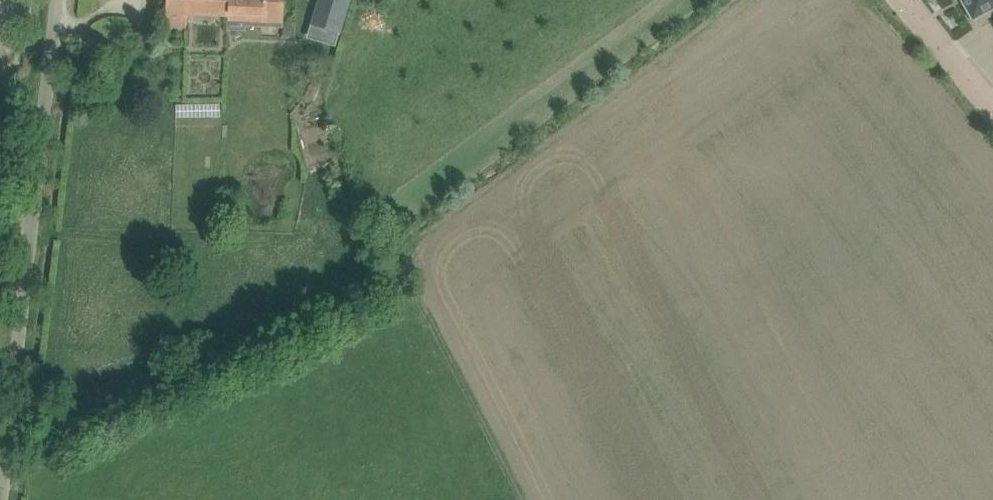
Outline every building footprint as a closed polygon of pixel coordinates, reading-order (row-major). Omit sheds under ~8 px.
[(282,23),(283,0),(168,0),(167,22),(187,22),(187,17),(228,17),(228,22),(282,23)] [(342,32),(352,0),(318,0),(311,23),(342,32)] [(974,17),(991,8),(992,8),(992,0),(964,0),(974,17)]
